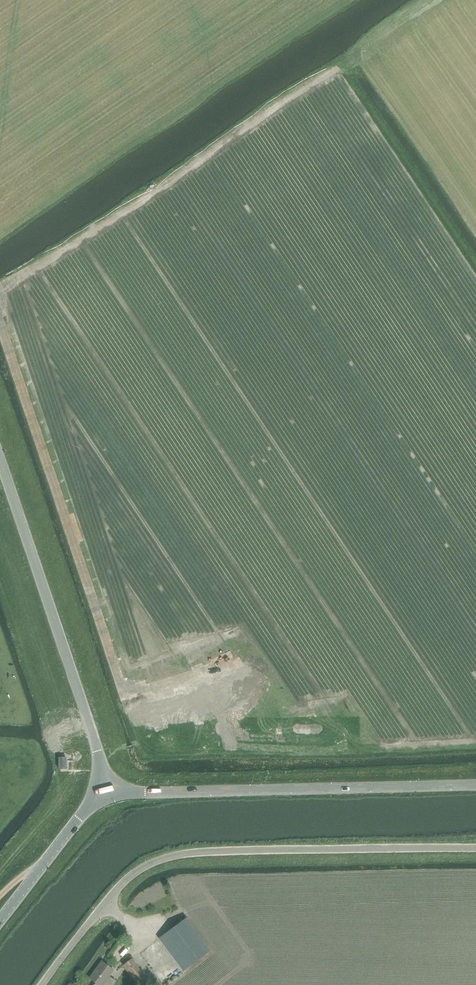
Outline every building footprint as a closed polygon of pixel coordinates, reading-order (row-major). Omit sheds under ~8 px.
[(67,770),(66,758),(58,758),(58,770),(67,770)] [(186,918),(159,939),(183,971),(211,950),(186,918)] [(123,966),(137,984),(139,984),(147,979),(132,960),(123,966)] [(109,976),(113,970),(102,962),(90,979),(95,983),(94,984),(113,984),(116,981),(109,976)]
